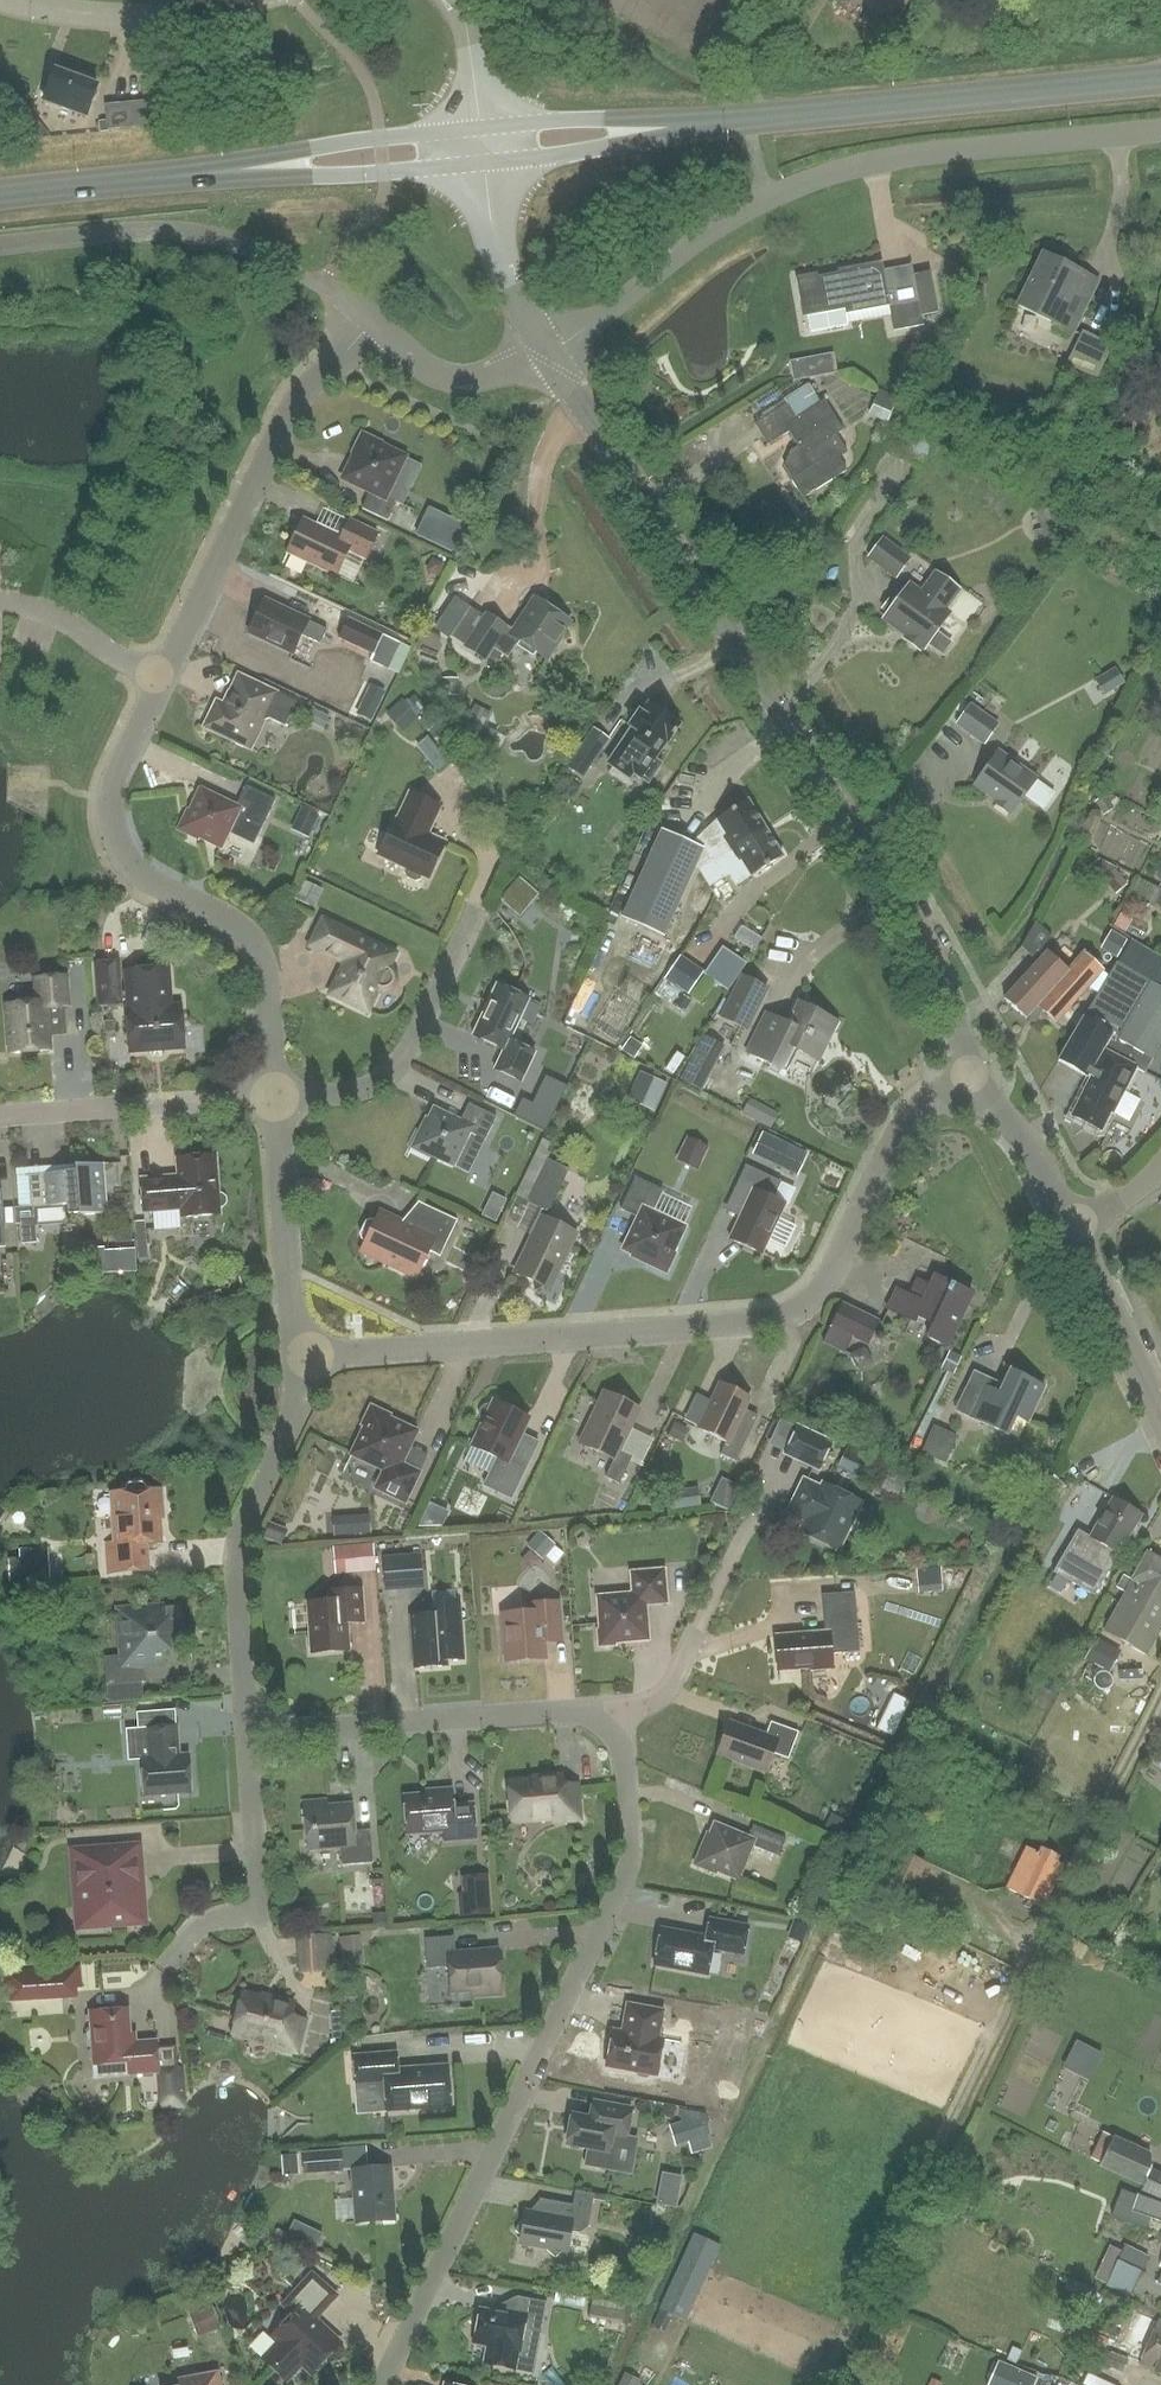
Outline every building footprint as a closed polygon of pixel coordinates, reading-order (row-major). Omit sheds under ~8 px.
[(86,117),(98,86),(54,68),(42,99),(86,117)] [(1072,334),(1099,279),(1044,252),(1017,307),(1072,334)] [(932,270),(915,273),(913,263),(883,268),(881,261),(837,269),(838,276),(817,279),(816,273),(797,276),(804,315),(847,307),(848,313),(891,306),(895,330),(926,325),(924,315),(939,312),(932,270)] [(1083,333),(1066,368),(1097,383),(1114,348),(1083,333)] [(787,406),(757,427),(769,445),(788,431),(804,456),(810,452),(817,463),(792,480),(804,499),(848,470),(836,452),(844,447),(836,435),(844,429),(825,399),(820,403),(809,385),(784,401),(787,406)] [(887,423),(898,398),(880,390),(869,415),(887,423)] [(939,447),(906,426),(893,448),(926,468),(939,447)] [(355,455),(344,478),(371,491),(363,508),(388,520),(397,502),(386,497),(405,457),(382,446),(383,443),(362,433),(352,454),(355,455)] [(455,545),(461,521),(430,513),(424,536),(455,545)] [(303,519),(287,553),(336,576),(347,554),(364,561),(378,533),(350,520),(342,537),(303,519)] [(913,559),(884,537),(868,559),(897,580),(913,559)] [(924,647),(948,615),(945,612),(962,590),(936,570),(919,593),(910,586),(898,601),(891,596),(882,608),(889,613),(886,617),(909,635),(906,639),(920,649),(922,645),(924,647)] [(265,600),(249,632),(294,653),(302,635),(320,644),(327,630),(265,600)] [(543,659),(568,624),(536,601),(512,635),(487,617),(466,647),(483,658),(490,648),(505,658),(517,641),(543,659)] [(374,655),(384,634),(350,618),(340,638),(374,655)] [(411,648),(401,643),(402,642),(384,634),(374,655),(371,660),(399,673),(411,648)] [(1106,695),(1124,684),(1115,669),(1097,680),(1106,695)] [(286,726),(297,702),(239,675),(225,705),(217,701),(205,727),(236,742),(235,744),(244,748),(245,746),(251,749),(265,720),(270,718),(286,726)] [(366,678),(354,708),(379,718),(391,688),(366,678)] [(419,718),(403,700),(386,714),(402,733),(419,718)] [(1001,723),(972,702),(956,724),(986,745),(1001,723)] [(670,743),(682,727),(648,703),(631,728),(635,731),(609,768),(629,781),(634,773),(649,783),(663,764),(653,757),(666,740),(670,743)] [(308,723),(325,730),(330,718),(314,711),(308,723)] [(609,739),(593,728),(569,766),(585,776),(609,739)] [(1014,813),(1037,779),(997,751),(974,784),(998,801),(995,805),(1008,815),(1011,811),(1014,813)] [(262,829),(276,800),(246,786),(237,806),(201,789),(190,811),(188,810),(178,830),(199,840),(200,837),(222,848),(236,817),(262,829)] [(395,819),(379,855),(408,868),(406,872),(407,876),(416,880),(420,879),(422,875),(428,878),(445,842),(428,834),(441,806),(411,792),(397,820),(395,819)] [(699,871),(766,829),(749,801),(715,823),(723,836),(695,846),(666,832),(623,919),(665,939),(698,872),(699,871)] [(310,838),(320,816),(302,807),(291,829),(310,838)] [(752,878),(784,857),(766,829),(699,871),(709,887),(725,878),(722,873),(742,861),(752,878)] [(1116,895),(1127,884),(1115,871),(1104,881),(1116,895)] [(533,914),(546,886),(520,875),(507,903),(533,914)] [(314,909),(323,890),(302,880),(293,898),(314,909)] [(389,967),(396,953),(322,918),(309,946),(344,963),(330,994),(368,1012),(379,988),(384,991),(392,986),(395,979),(393,969),(389,967)] [(1068,969),(1048,951),(1044,947),(1053,938),(1037,923),(1023,948),(1038,962),(1004,999),(1025,1018),(1038,1004),(1056,1021),(1088,987),(1097,991),(1107,974),(1103,970),(1104,969),(1101,966),(1103,965),(1089,952),(1088,954),(1085,951),(1068,969)] [(1113,930),(1107,949),(1125,955),(1131,936),(1113,930)] [(681,955),(665,978),(682,990),(688,994),(704,971),(681,955)] [(118,962),(97,964),(100,1004),(121,1003),(121,1000),(128,1000),(129,1009),(127,1009),(130,1052),(184,1048),(181,1005),(171,1006),(168,968),(126,971),(127,990),(120,991),(118,962)] [(1117,962),(1059,1060),(1090,1079),(1072,1116),(1086,1123),(1087,1129),(1094,1132),(1100,1129),(1102,1131),(1113,1112),(1114,1113),(1115,1111),(1129,1084),(1142,1091),(1150,1074),(1135,1066),(1142,1051),(1146,1054),(1154,1058),(1157,1054),(1160,1046),(1160,988),(1117,962)] [(37,1001),(7,1004),(10,1053),(51,1050),(47,1008),(68,1006),(66,975),(35,978),(37,1001)] [(741,976),(720,1018),(748,1032),(769,990),(741,976)] [(495,1069),(522,1081),(535,1052),(510,1040),(529,999),(497,984),(473,1035),(504,1050),(495,1069)] [(768,1013),(748,1052),(787,1072),(798,1050),(819,1061),(835,1030),(837,1031),(842,1022),(841,1019),(827,1013),(826,1015),(801,1002),(790,1023),(768,1013)] [(704,1035),(680,1080),(702,1091),(726,1046),(704,1035)] [(641,1072),(628,1100),(655,1113),(668,1084),(641,1072)] [(558,1108),(562,1096),(536,1089),(533,1100),(558,1108)] [(461,1120),(434,1107),(422,1131),(420,1130),(411,1148),(431,1158),(432,1155),(454,1166),(471,1133),(486,1140),(497,1117),(469,1103),(461,1120)] [(753,1155),(779,1168),(790,1146),(763,1133),(753,1155)] [(699,1170),(710,1147),(688,1137),(677,1160),(699,1170)] [(549,1213),(569,1170),(548,1160),(551,1153),(547,1151),(550,1145),(542,1141),(516,1197),(549,1213)] [(179,1176),(141,1179),(144,1211),(182,1208),(182,1217),(220,1214),(219,1207),(223,1207),(227,1203),(226,1197),(222,1194),(218,1194),(215,1155),(178,1158),(179,1176)] [(107,1213),(103,1163),(76,1166),(76,1173),(66,1174),(66,1172),(29,1175),(31,1206),(15,1207),(16,1223),(20,1223),(21,1244),(37,1243),(36,1226),(70,1224),(69,1215),(79,1214),(79,1215),(107,1213)] [(730,1238),(762,1254),(786,1204),(774,1198),(782,1181),(746,1164),(734,1190),(749,1197),(730,1238)] [(636,1177),(621,1209),(638,1217),(623,1249),(649,1261),(648,1264),(667,1273),(676,1253),(674,1252),(686,1226),(654,1211),(664,1190),(636,1177)] [(506,1196),(491,1189),(486,1200),(481,1212),(495,1219),(506,1196)] [(367,1222),(361,1234),(363,1239),(367,1241),(363,1250),(417,1276),(429,1251),(441,1256),(458,1220),(419,1202),(407,1226),(380,1213),(376,1222),(371,1220),(367,1222)] [(550,1289),(577,1233),(542,1216),(515,1272),(550,1289)] [(947,1346),(972,1293),(935,1275),(930,1286),(918,1280),(911,1295),(897,1289),(888,1308),(931,1329),(928,1337),(947,1346)] [(880,1322),(841,1303),(822,1343),(845,1355),(852,1340),(868,1347),(880,1322)] [(953,1353),(932,1395),(944,1401),(965,1359),(953,1353)] [(972,1379),(957,1411),(981,1422),(981,1421),(1007,1433),(1015,1415),(1028,1422),(1045,1386),(1009,1369),(998,1392),(972,1379)] [(700,1427),(700,1429),(727,1442),(721,1454),(736,1461),(758,1415),(744,1409),(750,1397),(721,1383),(713,1401),(697,1393),(685,1419),(700,1427)] [(605,1392),(580,1442),(615,1459),(606,1477),(620,1483),(633,1457),(620,1451),(640,1409),(605,1392)] [(484,1423),(473,1446),(497,1458),(485,1485),(512,1498),(528,1464),(511,1455),(530,1417),(494,1400),(492,1404),(487,1405),(482,1408),(480,1413),(481,1418),(484,1423)] [(391,1415),(371,1406),(362,1425),(365,1426),(352,1454),(384,1470),(376,1488),(406,1502),(420,1472),(402,1464),(418,1431),(390,1417),(391,1415)] [(820,1471),(834,1440),(799,1423),(784,1453),(820,1471)] [(944,1464),(957,1436),(932,1425),(919,1453),(944,1464)] [(802,1533),(836,1549),(860,1501),(825,1484),(822,1490),(805,1482),(792,1510),(809,1518),(802,1533)] [(120,1543),(108,1544),(110,1572),(148,1570),(146,1543),(160,1542),(158,1517),(163,1517),(161,1491),(146,1492),(146,1486),(142,1483),(130,1484),(127,1487),(127,1493),(116,1494),(120,1543)] [(1094,1597),(1142,1515),(1143,1516),(1143,1515),(1113,1498),(1114,1499),(1091,1538),(1078,1531),(1053,1573),(1094,1597)] [(449,1513),(430,1503),(419,1528),(442,1527),(449,1513)] [(340,1533),(378,1531),(377,1512),(339,1514),(340,1533)] [(564,1554),(554,1546),(555,1544),(540,1532),(528,1546),(543,1559),(546,1556),(556,1565),(564,1554)] [(334,1575),(375,1571),(373,1544),(332,1547),(334,1575)] [(9,1559),(9,1582),(50,1581),(49,1548),(18,1549),(19,1558),(9,1559)] [(386,1592),(425,1589),(422,1553),(383,1557),(386,1592)] [(1104,1632),(1145,1655),(1160,1628),(1160,1629),(1160,1560),(1147,1553),(1132,1579),(1124,1575),(1117,1588),(1126,1593),(1104,1632)] [(916,1568),(918,1593),(943,1591),(941,1566),(916,1568)] [(633,1593),(598,1596),(601,1630),(598,1630),(600,1646),(615,1645),(615,1643),(649,1640),(646,1604),(667,1602),(665,1569),(631,1572),(633,1593)] [(329,1600),(308,1602),(312,1653),(350,1650),(348,1623),(365,1622),(363,1588),(329,1591),(329,1600)] [(827,1632),(777,1636),(780,1672),(813,1669),(813,1671),(834,1670),(833,1654),(861,1652),(857,1592),(824,1595),(827,1632)] [(504,1627),(502,1630),(503,1641),(506,1644),(507,1661),(546,1658),(544,1639),(548,1635),(561,1633),(559,1601),(523,1604),(519,1608),(520,1612),(503,1613),(504,1627)] [(429,1614),(412,1616),(416,1668),(447,1665),(446,1661),(463,1659),(459,1604),(428,1606),(429,1614)] [(125,1655),(105,1657),(108,1685),(146,1682),(145,1662),(154,1662),(153,1652),(172,1651),(171,1636),(180,1635),(178,1607),(121,1612),(125,1655)] [(1111,1675),(1118,1663),(1124,1666),(1130,1655),(1101,1638),(1088,1661),(1111,1675)] [(139,1713),(142,1758),(145,1796),(192,1792),(189,1754),(180,1755),(177,1710),(139,1713)] [(718,1752),(767,1770),(774,1753),(789,1758),(799,1732),(771,1722),(766,1736),(729,1723),(718,1752)] [(543,1781),(510,1784),(513,1819),(565,1815),(565,1820),(580,1819),(578,1789),(563,1790),(562,1775),(542,1777),(543,1781)] [(404,1795),(407,1834),(444,1831),(445,1841),(477,1838),(474,1803),(454,1804),(453,1788),(435,1790),(435,1793),(404,1795)] [(327,1806),(327,1800),(305,1802),(308,1849),(342,1846),(343,1865),(374,1863),(371,1830),(355,1831),(353,1804),(327,1806)] [(702,1845),(694,1865),(715,1873),(716,1870),(739,1880),(753,1845),(779,1856),(787,1839),(754,1825),(749,1836),(715,1822),(705,1847),(702,1845)] [(139,1846),(78,1850),(83,1908),(87,1907),(89,1923),(109,1921),(109,1924),(145,1921),(144,1904),(138,1899),(136,1874),(141,1873),(139,1846)] [(1044,1906),(1064,1864),(1057,1861),(1060,1855),(1042,1847),(1039,1852),(1026,1846),(1006,1887),(1044,1906)] [(493,1914),(489,1875),(461,1878),(463,1893),(458,1893),(460,1917),(493,1914)] [(661,1927),(655,1965),(708,1975),(713,1949),(744,1954),(749,1926),(710,1918),(707,1936),(661,1927)] [(334,1972),(332,1934),(296,1936),(298,1974),(334,1972)] [(369,1964),(367,1934),(346,1935),(347,1965),(369,1964)] [(455,1936),(425,1938),(428,1968),(451,1967),(453,1998),(502,1994),(498,1950),(456,1953),(455,1936)] [(6,2003),(55,2000),(54,1990),(58,1990),(57,1968),(4,1971),(6,2003)] [(266,2044),(297,2052),(305,2023),(291,2020),(295,2003),(273,1997),(272,2002),(243,1994),(234,2031),(267,2040),(266,2044)] [(613,2029),(607,2067),(657,2076),(664,2038),(659,2038),(664,2010),(628,2003),(623,2031),(613,2029)] [(90,2011),(94,2065),(137,2062),(138,2074),(160,2072),(160,2069),(179,2068),(177,2043),(158,2044),(158,2040),(132,2042),(129,2008),(90,2011)] [(385,2082),(387,2111),(452,2106),(448,2065),(398,2069),(397,2052),(354,2055),(357,2084),(385,2082)] [(573,2114),(568,2143),(567,2146),(587,2150),(584,2167),(633,2176),(639,2138),(627,2136),(632,2108),(604,2103),(593,2101),(590,2118),(573,2114)] [(713,2149),(709,2135),(710,2134),(705,2114),(680,2110),(678,2110),(682,2122),(669,2126),(675,2147),(688,2143),(692,2155),(713,2149)] [(1152,2167),(1150,2152),(1103,2130),(1090,2157),(1102,2163),(1100,2165),(1142,2185),(1139,2193),(1160,2200),(1160,2171),(1152,2167)] [(303,2176),(343,2173),(341,2149),(301,2152),(303,2176)] [(298,2154),(283,2155),(285,2174),(299,2173),(298,2154)] [(356,2223),(396,2220),(392,2166),(352,2169),(356,2223)] [(665,2175),(661,2198),(680,2202),(684,2178),(665,2175)] [(525,2218),(515,2230),(522,2235),(521,2243),(545,2247),(556,2257),(562,2250),(567,2251),(571,2231),(580,2233),(589,2227),(595,2194),(576,2190),(574,2204),(540,2198),(538,2212),(527,2210),(525,2218)] [(1138,2194),(1132,2210),(1160,2221),(1160,2202),(1138,2194)] [(323,2234),(294,2221),(286,2238),(315,2252),(323,2234)] [(1151,2256),(1126,2244),(1106,2285),(1131,2297),(1151,2256)] [(280,2342),(264,2359),(287,2380),(303,2364),(312,2373),(315,2370),(320,2370),(326,2363),(326,2358),(340,2343),(314,2318),(336,2296),(313,2274),(288,2301),(298,2310),(273,2336),(280,2342)] [(523,2328),(542,2331),(548,2302),(518,2296),(514,2315),(480,2309),(474,2343),(488,2346),(484,2367),(515,2372),(515,2371),(523,2328)] [(626,2305),(593,2299),(589,2317),(622,2324),(626,2305)] [(212,2307),(190,2315),(198,2337),(220,2329),(212,2307)] [(1128,2358),(1130,2359),(1141,2363),(1160,2372),(1160,2320),(1159,2319),(1147,2314),(1128,2358)] [(1107,2349),(1101,2363),(1124,2372),(1130,2359),(1128,2358),(1107,2349)] [(998,2384),(1044,2384),(1048,2376),(1009,2359),(998,2384)] [(218,2372),(186,2378),(181,2384),(220,2384),(218,2372)] [(642,2382),(625,2374),(620,2384),(640,2384),(642,2382)]
